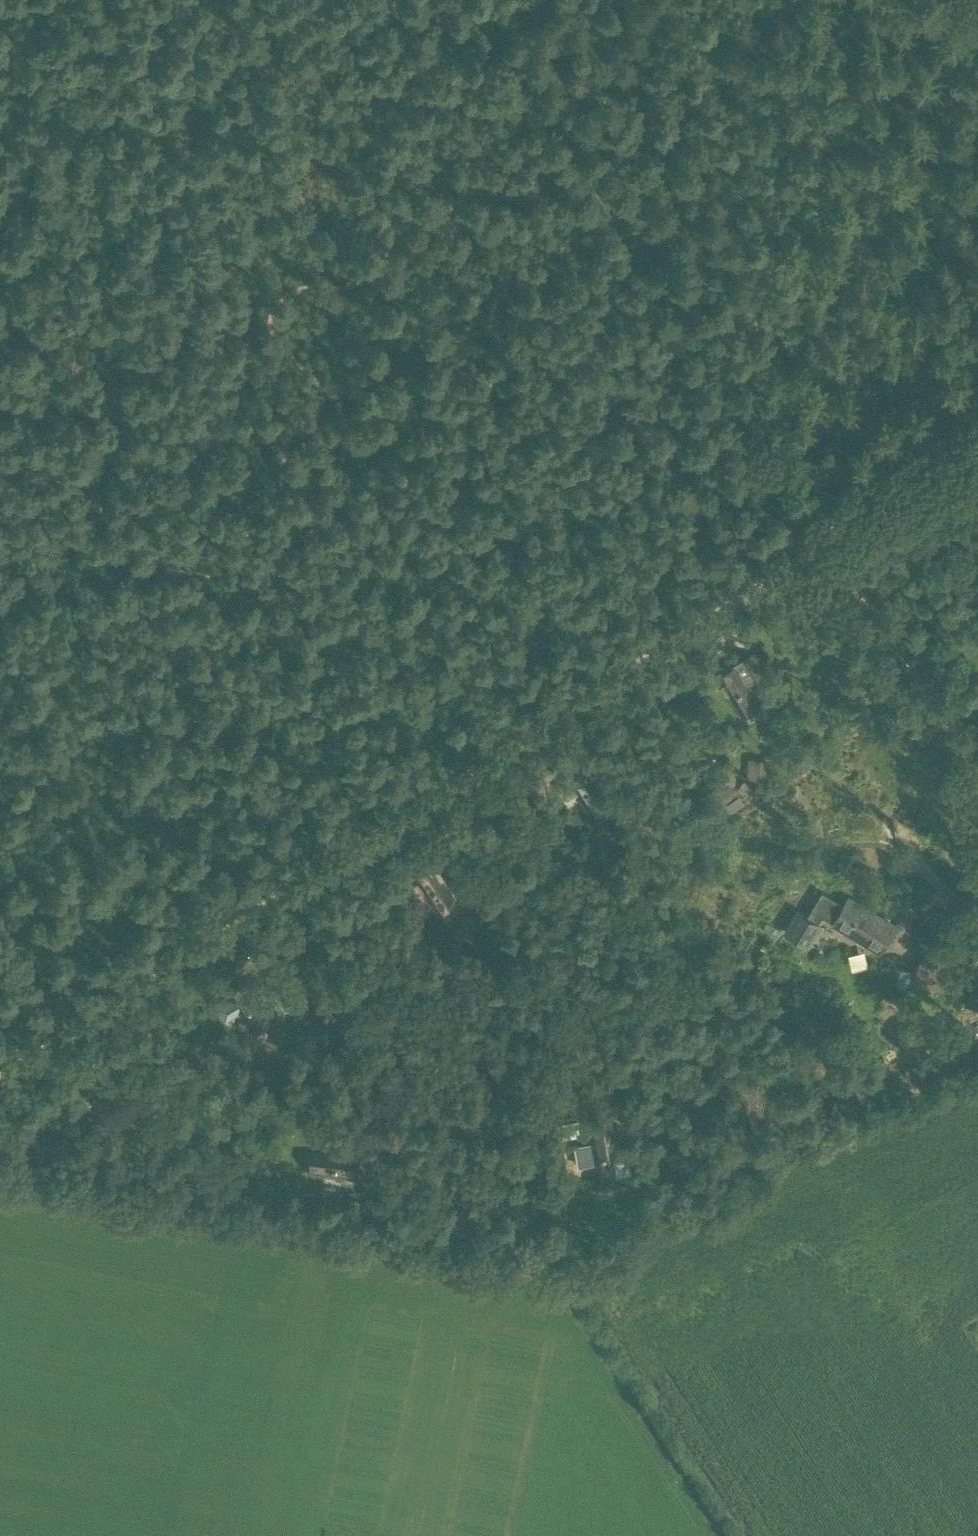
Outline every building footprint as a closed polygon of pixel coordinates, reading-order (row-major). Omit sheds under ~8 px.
[(848,462),(854,458),(851,453),(845,457),(848,462)] [(744,719),(762,707),(749,685),(765,675),(754,657),(718,679),(744,719)] [(767,780),(769,759),(749,757),(747,779),(767,780)] [(590,813),(608,801),(583,763),(565,774),(590,813)] [(437,912),(455,900),(431,863),(413,874),(437,912)] [(880,949),(895,924),(848,897),(834,923),(880,949)] [(830,921),(803,913),(795,940),(822,947),(830,921)] [(948,992),(958,961),(923,950),(913,980),(948,992)] [(975,979),(967,1002),(977,1006),(977,980),(975,979)] [(247,981),(230,992),(234,999),(220,1008),(227,1020),(242,1011),(253,1031),(271,1020),(247,981)] [(278,1014),(288,1007),(277,991),(267,998),(278,1014)] [(611,1129),(591,1133),(599,1175),(630,1169),(627,1154),(616,1156),(611,1129)] [(357,1178),(360,1158),(314,1153),(312,1172),(357,1178)] [(332,1195),(348,1195),(348,1181),(332,1181),(332,1195)]
